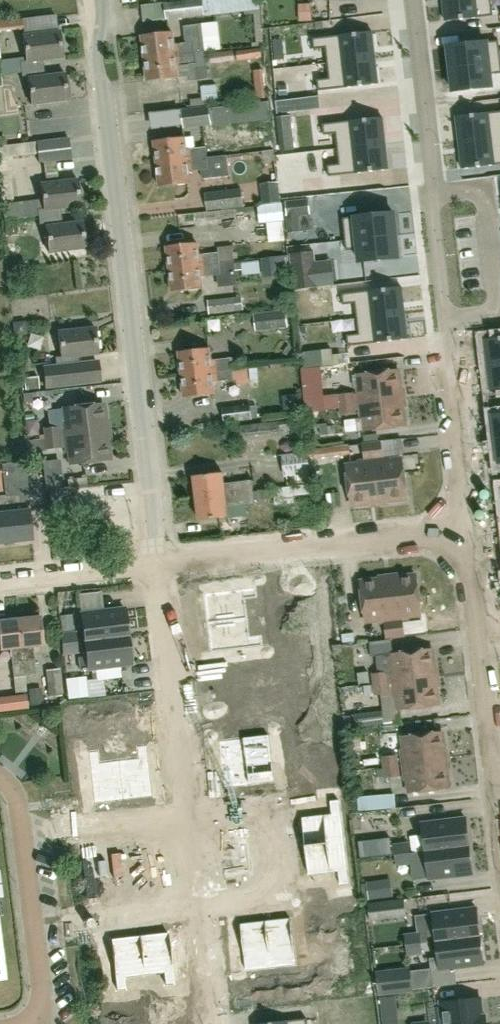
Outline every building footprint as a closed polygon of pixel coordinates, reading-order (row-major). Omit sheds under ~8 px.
[(164,3),(166,20),(205,15),(221,13),(245,10),(247,24),(261,22),(258,0),(189,0),(164,3)] [(453,21),(499,15),(499,13),(499,0),(451,0),(453,21)] [(312,3),(300,3),(300,20),(313,20),(312,3)] [(19,18),(20,29),(56,27),(55,16),(19,18)] [(268,61),(288,60),(286,18),(266,19),(268,61)] [(185,27),(187,44),(175,45),(174,33),(143,36),(145,59),(206,52),(205,49),(218,48),(216,24),(185,27)] [(482,41),(499,40),(499,28),(481,29),(482,41)] [(22,70),(39,68),(39,61),(64,58),(60,30),(24,35),(27,61),(21,62),(22,70)] [(326,38),(313,39),(314,48),(327,47),(330,63),(376,57),(373,32),(326,36),(326,38)] [(3,38),(3,55),(21,55),(21,38),(3,38)] [(448,47),(450,69),(499,64),(499,55),(488,56),(487,43),(448,47)] [(236,50),(238,61),(263,57),(262,47),(236,50)] [(210,64),(235,61),(233,51),(209,54),(210,64)] [(148,82),(179,78),(178,66),(189,64),(191,81),(209,79),(206,52),(145,59),(148,82)] [(330,79),(317,80),(318,89),(331,88),(331,89),(378,84),(376,57),(330,63),(330,79)] [(450,69),(453,91),(492,87),(490,73),(499,72),(499,64),(450,69)] [(39,68),(22,70),(23,79),(29,78),(32,104),(68,100),(65,73),(40,76),(39,68)] [(254,73),(256,93),(268,91),(266,72),(254,73)] [(224,97),(218,98),(216,85),(201,86),(203,105),(225,103),(224,97)] [(209,108),(210,111),(185,114),(187,127),(213,124),(214,128),(227,126),(225,106),(209,108)] [(456,117),(459,143),(499,138),(499,112),(456,117)] [(280,151),(295,150),(291,116),(277,117),(280,151)] [(336,123),(323,124),(324,134),(337,132),(339,149),(386,144),(383,117),(336,122),(336,123)] [(39,137),(58,131),(55,119),(36,125),(39,137)] [(207,158),(206,148),(187,150),(186,138),(155,141),(158,164),(207,158)] [(459,143),(462,169),(499,165),(499,138),(459,143)] [(38,144),(1,146),(3,198),(14,197),(13,156),(39,155),(38,144)] [(340,164),(328,166),(328,175),(341,174),(341,175),(388,170),(386,144),(339,149),(340,164)] [(40,149),(41,162),(73,159),(72,147),(40,149)] [(207,158),(158,164),(161,187),(191,184),(190,171),(208,169),(209,173),(225,172),(223,157),(207,158)] [(17,221),(39,218),(39,219),(57,217),(56,209),(81,206),(78,179),(41,183),(43,201),(12,204),(14,220),(10,221),(9,211),(1,212),(3,222),(5,222),(5,223),(17,221)] [(280,203),(278,183),(260,185),(262,205),(280,203)] [(207,211),(244,206),(242,189),(206,193),(207,211)] [(289,233),(299,232),(297,216),(310,214),(311,214),(309,199),(286,201),(287,217),(289,233)] [(280,203),(262,205),(257,206),(259,224),(284,221),(281,203),(280,203)] [(356,230),(343,231),(344,242),(396,235),(394,213),(355,217),(356,230)] [(57,217),(39,219),(40,227),(46,227),(49,253),(86,248),(83,221),(58,224),(57,217)] [(396,235),(344,242),(345,250),(357,249),(359,262),(398,259),(396,235)] [(171,270),(221,264),(220,254),(200,256),(199,243),(168,247),(171,270)] [(223,259),(236,257),(234,243),(221,245),(223,259)] [(296,290),(309,289),(318,287),(315,262),(314,252),(290,255),(295,291),(296,290)] [(263,259),(242,261),(243,273),(264,272),(263,259)] [(221,264),(171,270),(173,293),(204,289),(203,277),(222,274),(221,264)] [(355,293),(343,294),(344,303),(356,302),(358,319),(405,312),(402,287),(355,292),(355,293)] [(209,314),(236,311),(243,310),(242,299),(235,300),(235,297),(208,300),(209,314)] [(359,334),(347,335),(348,344),(360,343),(360,344),(408,339),(405,312),(358,319),(359,334)] [(258,329),(289,327),(288,313),(257,315),(258,329)] [(62,358),(56,359),(57,367),(44,369),(46,388),(82,384),(80,365),(74,365),(74,358),(98,355),(95,327),(58,332),(62,358)] [(484,339),(487,365),(499,364),(499,337),(484,339)] [(240,359),(233,359),(213,361),(211,349),(180,352),(183,375),(241,369),(241,368),(240,359)] [(305,369),(335,366),(334,356),(333,350),(304,354),(305,369)] [(487,365),(490,391),(499,390),(499,364),(487,365)] [(241,369),(183,375),(186,399),(217,395),(215,382),(236,380),(237,385),(249,383),(247,367),(241,368),(241,369)] [(326,411),(325,397),(322,369),(304,370),(307,413),(326,411)] [(398,370),(359,375),(361,388),(357,388),(359,403),(401,398),(398,370)] [(339,396),(341,415),(355,414),(353,394),(339,396)] [(404,426),(401,398),(359,403),(361,419),(364,418),(366,431),(404,426)] [(251,403),(231,409),(234,420),(254,415),(251,403)] [(44,429),(43,429),(44,439),(59,438),(64,437),(106,432),(105,422),(103,404),(61,409),(63,427),(50,428),(44,429)] [(291,419),(292,420),(284,421),(244,425),(245,437),(292,430),(293,435),(300,434),(299,428),(303,427),(301,417),(291,419)] [(106,432),(64,437),(65,452),(69,452),(71,464),(109,460),(106,432)] [(44,439),(26,442),(27,453),(46,451),(46,449),(60,447),(59,438),(44,439)] [(372,443),(379,501),(407,498),(402,459),(389,461),(389,457),(383,457),(381,442),(372,443)] [(379,501),(372,443),(363,444),(365,460),(359,460),(359,464),(346,466),(351,504),(379,501)] [(349,455),(348,446),(348,445),(313,450),(313,451),(314,458),(315,458),(315,459),(349,455)] [(304,472),(302,451),(282,453),(284,474),(304,472)] [(25,462),(1,465),(5,496),(10,543),(33,540),(29,510),(21,511),(17,475),(26,474),(25,462)] [(197,498),(254,492),(253,481),(225,484),(224,473),(195,476),(197,498)] [(311,498),(310,484),(275,486),(276,499),(311,498)] [(51,509),(70,507),(68,488),(49,490),(51,509)] [(258,491),(254,492),(197,498),(200,520),(229,517),(228,506),(246,504),(255,503),(255,500),(273,498),(272,490),(258,491)] [(10,543),(5,496),(0,496),(0,544),(10,543)] [(293,586),(307,586),(307,572),(292,573),(293,586)] [(417,576),(389,579),(396,637),(405,636),(403,620),(409,620),(409,616),(422,614),(417,576)] [(396,637),(389,579),(361,582),(366,621),(378,619),(379,623),(385,623),(387,638),(396,637)] [(256,587),(204,593),(207,622),(247,618),(245,599),(257,597),(256,587)] [(82,614),(86,642),(129,637),(126,609),(82,614)] [(33,647),(44,646),(40,617),(18,620),(25,677),(36,676),(33,647)] [(247,618),(207,622),(210,652),(263,646),(262,635),(250,637),(247,618)] [(18,620),(0,622),(0,651),(11,650),(14,678),(25,677),(18,620)] [(278,673),(326,669),(324,645),(317,646),(316,629),(265,633),(267,650),(276,650),(278,673)] [(62,635),(63,644),(77,643),(76,633),(62,635)] [(129,637),(86,642),(89,670),(133,665),(129,637)] [(79,653),(77,643),(63,644),(65,655),(79,653)] [(392,673),(393,682),(435,677),(432,649),(393,654),(393,653),(376,656),(378,674),(387,673),(387,674),(392,673)] [(256,679),(239,680),(238,667),(209,670),(211,700),(257,696),(256,679)] [(48,697),(62,695),(59,669),(45,670),(48,697)] [(370,683),(368,672),(358,673),(359,685),(370,683)] [(388,683),(387,674),(387,673),(378,674),(373,674),(374,679),(374,684),(388,683)] [(439,705),(435,677),(393,682),(395,698),(398,697),(400,710),(439,705)] [(69,698),(81,696),(80,682),(67,683),(69,698)] [(388,683),(374,684),(374,685),(366,686),(363,686),(364,695),(375,693),(375,695),(379,694),(389,693),(388,683)] [(142,724),(138,702),(100,709),(103,731),(142,724)] [(357,727),(384,724),(382,711),(355,714),(357,727)] [(442,732),(403,737),(405,750),(401,750),(403,765),(445,760),(442,732)] [(249,737),(244,737),(249,785),(275,782),(270,734),(249,737)] [(239,738),(218,740),(223,788),(249,785),(244,737),(239,738)] [(137,757),(118,759),(123,800),(153,797),(147,744),(136,745),(137,757)] [(98,750),(88,751),(94,803),(123,800),(118,759),(100,761),(98,750)] [(383,758),(385,778),(399,776),(397,756),(383,758)] [(449,788),(445,760),(403,765),(405,781),(409,780),(410,793),(449,788)] [(394,794),(357,797),(358,811),(395,808),(394,794)] [(331,814),(301,817),(304,847),(345,842),(340,799),(329,800),(331,814)] [(422,824),(426,852),(470,846),(466,818),(422,824)] [(276,862),(290,862),(288,827),(235,830),(236,849),(276,847),(276,862)] [(391,839),(359,842),(361,859),(393,855),(391,839)] [(345,842),(304,847),(308,876),(338,873),(339,886),(350,885),(345,842)] [(394,844),(395,855),(410,854),(409,842),(394,844)] [(429,880),(473,874),(470,846),(426,852),(429,880)] [(280,864),(266,866),(264,853),(233,857),(237,884),(282,878),(280,864)] [(396,867),(411,865),(410,854),(395,855),(396,867)] [(433,914),(437,942),(481,937),(477,909),(433,914)] [(292,917),(266,920),(271,969),(276,968),(297,965),(292,917)] [(266,920),(240,923),(245,972),(266,969),(271,969),(266,920)] [(169,932),(139,935),(144,976),(163,973),(164,985),(175,984),(169,932)] [(405,935),(406,946),(421,944),(420,933),(405,935)] [(139,935),(109,938),(116,991),(126,990),(125,978),(144,976),(139,935)] [(484,965),(481,937),(437,942),(440,970),(484,965)] [(406,946),(407,957),(422,956),(421,944),(406,946)] [(409,970),(377,974),(380,994),(412,990),(409,970)] [(485,1016),(483,1016),(480,999),(441,1003),(443,1023),(486,1023),(485,1016)]
